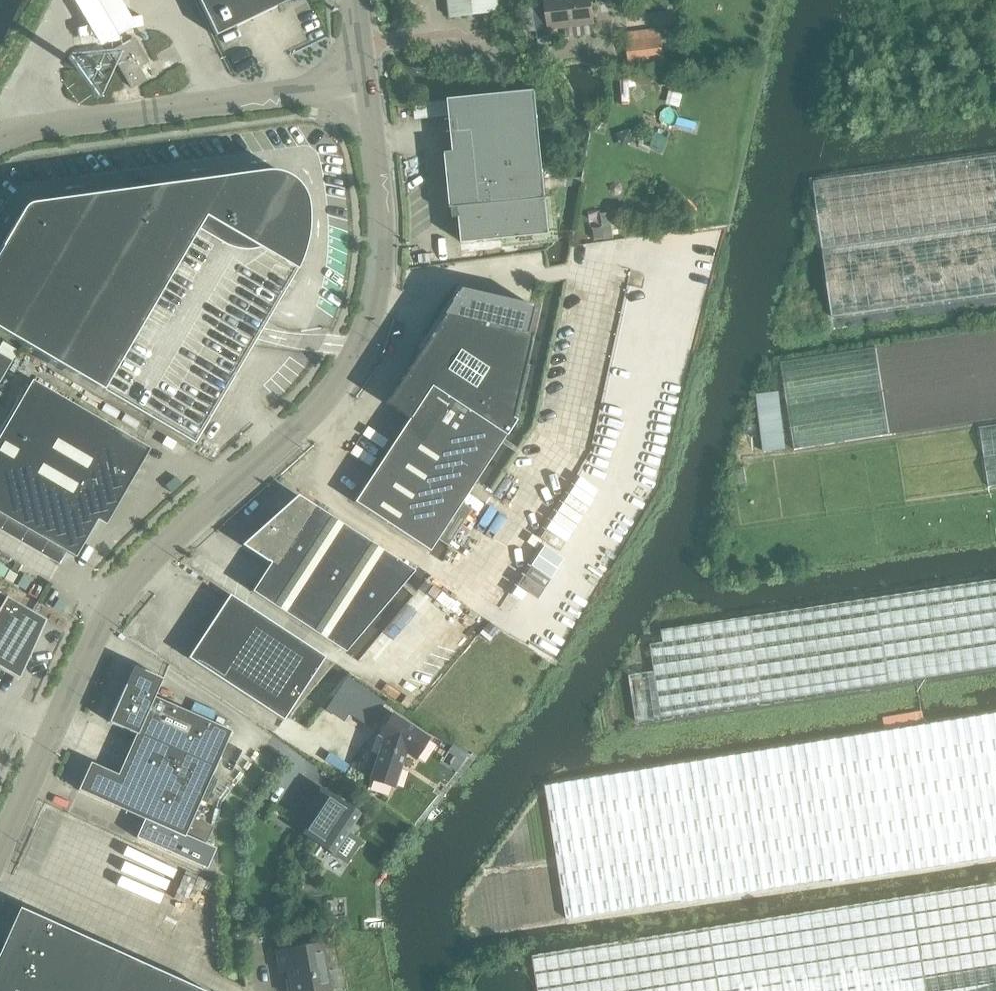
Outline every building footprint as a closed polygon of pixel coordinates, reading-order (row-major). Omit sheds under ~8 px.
[(215,35),(289,0),(198,0),(215,35)] [(497,0),(449,0),(451,17),(499,11),(497,0)] [(591,0),(546,0),(546,4),(534,6),(537,30),(594,23),(591,0)] [(663,61),(660,28),(624,32),(628,65),(663,61)] [(134,38),(119,46),(121,50),(124,53),(126,52),(138,45),(134,38)] [(138,45),(126,52),(131,60),(135,67),(137,66),(138,67),(147,61),(138,45)] [(121,50),(119,46),(110,51),(112,55),(121,50)] [(131,60),(126,52),(124,53),(121,50),(112,55),(119,66),(131,60)] [(131,60),(119,66),(123,74),(135,67),(131,60)] [(131,87),(145,79),(138,67),(137,66),(135,67),(123,74),(131,87)] [(448,134),(445,138),(446,152),(452,208),(453,222),(457,225),(458,225),(461,225),(463,243),(551,234),(536,90),(449,99),(449,100),(450,115),(451,117),(452,134),(448,134)] [(812,181),(831,317),(995,293),(995,155),(812,181)] [(306,235),(307,226),(308,218),(307,209),(306,198),(301,188),(294,180),(285,174),(274,171),(263,171),(32,202),(27,205),(22,209),(0,247),(0,331),(193,444),(259,332),(271,310),(296,268),(302,252),(306,235)] [(609,211),(600,213),(603,226),(604,237),(613,236),(609,211)] [(408,418),(354,502),(429,551),(465,496),(476,480),(500,442),(503,438),(515,420),(511,417),(530,333),(537,306),(513,301),(513,303),(459,290),(444,313),(385,403),(408,418)] [(11,360),(0,353),(0,379),(11,360)] [(32,380),(0,434),(0,513),(65,552),(75,557),(97,519),(105,524),(149,448),(32,380)] [(762,451),(784,448),(777,391),(755,394),(757,416),(759,416),(762,451)] [(980,427),(989,486),(995,485),(995,425),(980,427)] [(733,485),(746,483),(744,466),(730,468),(733,485)] [(545,564),(584,498),(562,485),(523,551),(545,564)] [(251,591),(344,652),(414,571),(297,494),(241,544),(269,563),(251,591)] [(661,629),(662,641),(650,643),(654,670),(629,674),(636,721),(995,667),(995,578),(661,629)] [(0,593),(0,633),(19,600),(4,591),(2,594),(0,593)] [(188,657),(283,720),(324,657),(229,594),(188,657)] [(19,600),(0,633),(0,668),(17,678),(46,615),(33,608),(19,600)] [(482,616),(473,627),(480,633),(489,622),(482,616)] [(90,761),(78,789),(144,818),(136,836),(206,868),(215,848),(205,843),(212,826),(192,817),(223,748),(231,730),(154,696),(162,677),(133,664),(108,721),(135,733),(129,748),(117,773),(90,761)] [(344,712),(361,686),(348,677),(331,703),(344,712)] [(363,691),(354,705),(363,711),(372,697),(363,691)] [(833,879),(833,882),(995,856),(995,712),(545,786),(566,919),(833,879)] [(379,755),(371,779),(393,786),(404,749),(416,757),(428,738),(392,715),(393,714),(392,713),(380,732),(378,730),(374,737),(376,738),(368,749),(369,750),(370,749),(379,755)] [(315,816),(304,834),(333,853),(359,812),(322,788),(307,811),(315,816)] [(709,928),(532,955),(538,990),(995,990),(995,882),(709,928)] [(171,976),(26,910),(0,967),(0,990),(164,990),(171,976)] [(292,990),(331,990),(331,989),(338,987),(335,970),(328,971),(322,942),(276,951),(280,971),(290,969),(292,978),(289,978),(292,990)] [(171,976),(164,990),(204,990),(171,976)]
